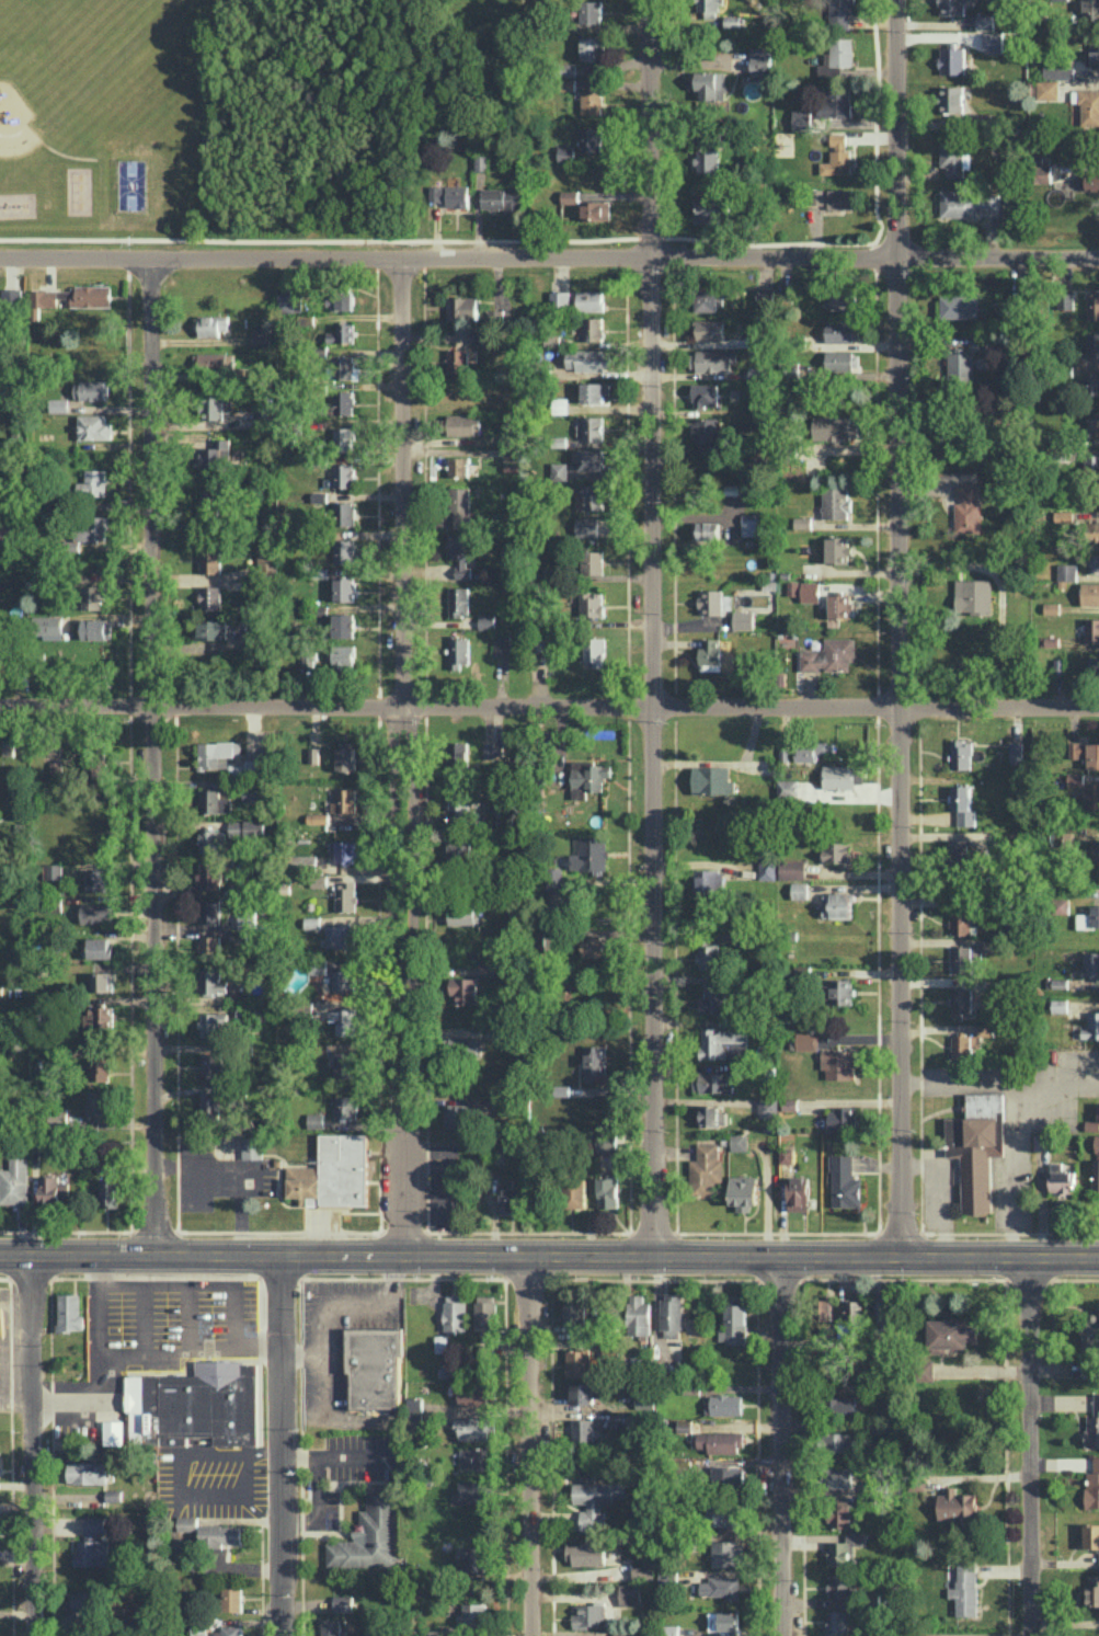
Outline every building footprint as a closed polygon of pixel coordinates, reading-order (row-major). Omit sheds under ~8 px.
[(579,0),(579,23),(602,22),(601,0),(588,0),(579,0)] [(696,14),(718,15),(718,0),(697,0),(696,14)] [(829,27),(853,27),(852,0),(828,0),(829,27)] [(965,15),(965,5),(974,5),(974,0),(940,0),(940,15),(965,15)] [(1083,17),(1098,18),(1098,0),(1083,0),(1083,17)] [(994,13),(977,13),(977,30),(994,29),(994,13)] [(744,15),(725,15),(725,28),(745,27),(744,15)] [(1003,53),(1003,32),(984,31),(984,53),(1003,53)] [(581,36),(581,59),(602,60),(603,36),(581,36)] [(852,66),(853,38),(831,37),(830,53),(825,53),(824,64),(818,64),(818,78),(840,78),(841,66),(852,66)] [(965,48),(940,47),(940,74),(965,74),(965,48)] [(751,75),(771,75),(770,60),(751,61),(751,75)] [(1044,79),(1071,79),(1071,66),(1044,67),(1044,79)] [(726,72),(696,71),(696,74),(694,74),(693,89),(701,89),(701,98),(725,99),(726,72)] [(603,113),(602,79),(580,79),(581,114),(603,113)] [(1059,80),(1038,80),(1037,98),(1059,98),(1059,80)] [(963,112),(964,86),(942,85),(941,112),(963,112)] [(1072,90),(1072,96),(1080,96),(1081,125),(1098,125),(1098,89),(1072,90)] [(820,117),(851,116),(850,90),(819,92),(820,117)] [(793,130),(811,130),(812,109),(793,109),(793,130)] [(602,152),(602,128),(580,127),(579,151),(602,152)] [(820,162),(820,174),(851,174),(852,150),(846,150),(846,132),(831,132),(830,148),(831,148),(831,162),(820,162)] [(940,166),(947,166),(947,177),(963,177),(964,167),(971,167),(971,148),(962,148),(962,135),(941,135),(940,166)] [(573,145),(558,145),(558,162),(573,162),(573,145)] [(696,174),(719,173),(719,148),(696,148),(696,174)] [(487,170),(487,156),(476,156),(475,170),(487,170)] [(1052,169),(1038,167),(1036,181),(1050,183),(1052,169)] [(1086,172),(1085,190),(1098,190),(1098,172),(1086,172)] [(468,185),(430,185),(430,200),(447,200),(447,207),(468,207),(468,185)] [(852,209),(852,189),(823,189),(823,188),(812,188),(812,205),(828,204),(828,209),(852,209)] [(522,190),(482,189),(482,207),(522,208),(522,190)] [(562,203),(578,203),(578,190),(561,190),(562,203)] [(941,217),(977,217),(977,211),(999,211),(999,191),(941,192),(941,217)] [(696,221),(728,222),(729,199),(696,198),(696,221)] [(583,220),(610,219),(610,201),(582,202),(583,220)] [(112,306),(112,286),(73,285),(72,306),(112,306)] [(756,303),(774,302),(773,287),(756,287),(756,303)] [(22,288),(2,288),(2,302),(22,302),(22,288)] [(57,306),(57,290),(30,289),(29,319),(39,319),(39,306),(57,306)] [(1098,319),(1098,289),(1086,289),(1087,319),(1098,319)] [(70,306),(71,290),(59,290),(58,306),(70,306)] [(570,291),(550,290),(550,309),(569,309),(570,291)] [(577,311),(604,311),(603,290),(577,291),(577,311)] [(721,311),(722,291),(697,290),(696,310),(721,311)] [(354,309),(354,291),(332,291),(332,309),(354,309)] [(853,309),(852,291),(825,291),(826,309),(853,309)] [(1058,308),(1074,308),(1074,291),(1058,292),(1058,308)] [(302,311),(301,293),(278,293),(279,312),(302,311)] [(978,317),(977,295),(940,295),(941,318),(978,317)] [(448,319),(478,319),(477,296),(448,297),(448,319)] [(220,336),(220,329),(228,329),(228,316),(194,316),(194,336),(220,336)] [(584,341),(604,340),(603,316),(583,317),(584,341)] [(724,339),(724,319),(697,319),(697,340),(724,339)] [(826,332),(836,332),(837,340),(859,340),(859,321),(825,322),(826,332)] [(354,322),(337,323),(338,331),(327,332),(327,342),(355,342),(354,322)] [(266,326),(252,327),(252,344),(267,344),(266,326)] [(759,327),(750,328),(751,346),(760,345),(759,327)] [(474,343),(490,343),(490,332),(474,332),(474,343)] [(1098,355),(1098,332),(1087,332),(1087,355),(1098,355)] [(969,350),(990,350),(991,334),(970,333),(969,350)] [(468,349),(448,349),(448,372),(468,372),(468,349)] [(696,349),(697,372),(731,371),(731,362),(738,362),(737,349),(696,349)] [(567,350),(567,369),(610,369),(610,351),(567,350)] [(860,370),(859,351),(826,352),(826,371),(860,370)] [(973,352),(949,352),(948,382),(973,382),(973,352)] [(233,353),(194,353),(194,368),(233,368),(233,353)] [(354,379),(354,356),(335,355),(334,378),(354,379)] [(748,379),(765,379),(765,367),(748,367),(748,379)] [(1084,372),(1084,394),(1098,394),(1098,372),(1084,372)] [(74,381),(75,399),(105,398),(105,380),(74,381)] [(607,402),(607,382),(582,382),(581,402),(607,402)] [(717,406),(718,384),(693,383),(693,406),(717,406)] [(354,414),(353,391),(334,391),(335,414),(354,414)] [(223,419),(223,394),(200,394),(201,419),(223,419)] [(68,397),(50,398),(51,412),(69,411),(68,397)] [(258,403),(259,419),(274,418),(274,402),(258,403)] [(1086,411),(1087,435),(1098,435),(1098,411),(1086,411)] [(111,438),(110,414),(79,414),(79,439),(111,438)] [(481,414),(447,414),(447,434),(481,435),(481,414)] [(603,440),(603,416),(583,415),(583,440),(603,440)] [(699,451),(714,451),(713,444),(722,444),(722,417),(691,417),(692,442),(699,442),(699,451)] [(812,417),(812,438),(858,438),(858,417),(812,417)] [(354,447),(355,427),(334,426),(333,447),(354,447)] [(230,438),(214,438),(214,446),(201,447),(202,470),(223,470),(223,461),(230,461),(230,438)] [(603,469),(603,448),(580,448),(579,469),(603,469)] [(1085,453),(1085,472),(1098,473),(1098,454),(1085,453)] [(467,456),(449,457),(449,476),(468,475),(467,456)] [(567,462),(552,462),(551,478),(567,478),(567,462)] [(334,487),(355,487),(355,463),(334,464),(334,487)] [(86,469),(86,481),(77,482),(77,495),(106,495),(106,469),(86,469)] [(955,532),(979,532),(978,482),(958,483),(959,502),(955,502),(955,532)] [(574,509),(602,509),(602,483),(573,484),(574,509)] [(449,526),(469,527),(470,488),(451,487),(449,526)] [(849,518),(849,487),(822,487),(822,518),(849,518)] [(220,490),(200,490),(200,520),(219,520),(220,490)] [(311,492),(312,503),(327,503),(327,491),(311,492)] [(353,501),(333,502),(334,525),(353,525),(353,501)] [(1073,522),(1073,510),(1055,510),(1055,522),(1073,522)] [(741,534),(759,534),(760,513),(742,513),(741,534)] [(81,540),(108,539),(107,515),(77,516),(78,532),(70,533),(71,549),(81,549),(81,540)] [(811,528),(811,516),(795,516),(795,528),(811,528)] [(576,536),(598,536),(598,517),(576,517),(576,536)] [(1089,521),(1090,542),(1098,542),(1098,520),(1089,521)] [(13,539),(12,521),(0,522),(0,539),(13,539)] [(692,539),(720,538),(720,521),(692,522),(692,539)] [(471,533),(449,533),(450,558),(471,558),(471,533)] [(826,562),(849,563),(850,536),(827,536),(826,562)] [(334,562),(354,562),(354,539),(334,539),(334,562)] [(221,549),(200,549),(201,572),(221,572),(221,549)] [(581,550),(581,573),(603,574),(603,551),(581,550)] [(276,554),(258,555),(259,569),(277,568),(276,554)] [(1091,554),(1090,570),(1098,570),(1098,554),(1091,554)] [(457,578),(472,578),(472,566),(466,566),(466,559),(456,559),(457,578)] [(1077,563),(1058,563),(1058,580),(1077,580),(1077,563)] [(112,580),(111,565),(85,566),(86,581),(112,580)] [(355,577),(334,577),(334,600),(355,600),(355,577)] [(992,614),(991,578),(955,579),(955,611),(970,611),(970,614),(992,614)] [(799,581),(787,580),(787,595),(799,595),(799,581)] [(819,601),(819,581),(800,581),(799,601),(819,601)] [(1082,583),(1082,604),(1098,604),(1098,583),(1082,583)] [(104,585),(82,585),(82,609),(104,609),(104,585)] [(201,609),(221,609),(221,585),(201,586),(201,609)] [(468,586),(449,586),(449,616),(468,616),(468,586)] [(700,614),(722,614),(722,589),(700,589),(700,614)] [(603,616),(604,592),(580,591),(579,615),(603,616)] [(850,594),(829,594),(830,617),(850,617),(850,609),(857,609),(857,602),(851,602),(850,594)] [(733,629),(753,629),(754,610),(733,610),(733,629)] [(334,636),(354,636),(355,613),(335,613),(334,636)] [(38,616),(39,639),(63,639),(63,615),(38,616)] [(495,628),(495,615),(479,615),(479,628),(495,628)] [(1086,642),(1098,642),(1098,618),(1086,618),(1086,642)] [(225,620),(194,619),(194,639),(225,639),(225,620)] [(469,636),(449,635),(449,669),(459,669),(459,663),(469,663),(469,636)] [(510,652),(510,635),(494,635),(494,652),(510,652)] [(1060,646),(1059,636),(1040,636),(1040,646),(1060,646)] [(604,637),(583,637),(583,661),(593,660),(593,667),(604,667),(604,637)] [(721,663),(720,638),(700,638),(701,664),(721,663)] [(855,638),(824,638),(825,649),(801,649),(801,670),(819,670),(849,669),(849,661),(855,661),(855,638)] [(354,644),(332,645),(333,670),(355,670),(354,644)] [(303,667),(313,667),(314,652),(303,652),(303,667)] [(1091,656),(1091,675),(1098,675),(1098,656),(1091,656)] [(1063,673),(1064,659),(1054,658),(1054,673),(1063,673)] [(13,739),(3,740),(3,755),(13,754),(13,739)] [(971,768),(972,740),(951,740),(951,768),(971,768)] [(200,767),(228,767),(228,757),(241,756),(240,741),(200,742),(200,767)] [(467,741),(449,742),(450,772),(468,771),(467,741)] [(795,743),(795,761),(817,760),(817,752),(834,752),(834,742),(795,743)] [(1022,742),(1008,742),(1008,763),(1022,763),(1022,742)] [(1087,757),(1087,768),(1098,768),(1098,742),(1070,742),(1069,757),(1087,757)] [(503,743),(484,743),(485,757),(503,756),(503,743)] [(788,746),(780,746),(780,763),(788,763),(788,746)] [(310,762),(319,762),(319,747),(309,747),(310,762)] [(355,770),(355,747),(336,748),(337,770),(355,770)] [(262,759),(245,759),(245,764),(230,764),(230,775),(262,776),(262,759)] [(758,775),(771,775),(771,759),(758,759),(758,775)] [(50,776),(61,776),(62,761),(50,761),(50,776)] [(855,765),(824,764),(823,788),(855,788),(855,765)] [(572,765),(572,789),(603,789),(603,776),(612,776),(612,765),(572,765)] [(693,793),(735,793),(735,779),(730,780),(729,766),(693,766),(693,793)] [(1098,808),(1098,782),(1084,782),(1084,772),(1067,773),(1068,785),(1084,785),(1085,808),(1098,808)] [(778,780),(778,796),(799,795),(798,779),(778,780)] [(456,818),(469,818),(469,784),(449,784),(449,809),(456,809),(456,818)] [(245,802),(263,802),(263,785),(244,786),(245,802)] [(951,810),(957,810),(957,825),(975,825),(975,810),(970,809),(971,785),(951,785),(951,810)] [(356,812),(356,789),(337,788),(337,802),(332,802),(332,811),(356,812)] [(200,812),(232,812),(232,797),(220,797),(220,789),(200,789),(200,812)] [(329,813),(307,813),(308,823),(329,823),(329,813)] [(230,836),(265,835),(265,819),(229,820),(230,836)] [(201,853),(227,852),(227,830),(200,830),(201,853)] [(1072,831),(1050,831),(1051,848),(1073,847),(1072,831)] [(607,869),(607,836),(580,836),(579,854),(571,854),(571,869),(607,869)] [(951,839),(951,863),(968,863),(968,839),(951,839)] [(357,841),(335,841),(335,863),(357,863),(357,841)] [(852,867),(852,841),(817,841),(817,855),(823,855),(823,862),(840,862),(840,867),(852,867)] [(776,880),(777,852),(760,852),(759,879),(776,880)] [(317,854),(292,855),(293,868),(318,868),(317,854)] [(806,879),(806,858),(779,859),(780,880),(806,879)] [(200,861),(200,871),(198,871),(198,889),(222,889),(222,862),(200,861)] [(63,864),(45,863),(44,879),(62,879),(63,864)] [(562,867),(546,868),(546,894),(563,894),(562,867)] [(694,892),(724,892),(724,869),(694,869),(694,892)] [(88,891),(107,890),(107,871),(87,871),(88,891)] [(329,874),(312,874),(312,886),(328,887),(329,874)] [(338,910),(357,910),(356,881),(337,882),(338,910)] [(808,899),(808,882),(792,881),(792,898),(808,899)] [(232,893),(245,893),(245,882),(232,882),(232,893)] [(853,892),(824,892),(824,904),(823,904),(823,916),(853,916),(853,892)] [(1069,913),(1069,898),(1053,898),(1053,913),(1069,913)] [(220,899),(201,899),(202,923),(220,923),(220,899)] [(114,902),(81,902),(81,922),(113,922),(114,902)] [(449,923),(476,924),(477,906),(449,905),(449,923)] [(971,934),(970,907),(950,907),(951,934),(971,934)] [(239,910),(239,928),(256,928),(256,909),(239,910)] [(1092,927),(1092,915),(1077,915),(1078,928),(1092,927)] [(306,928),(322,927),(321,916),(306,917),(306,928)] [(328,947),(353,946),(352,924),(328,925),(328,947)] [(221,935),(200,936),(200,959),(221,959),(221,935)] [(89,958),(112,958),(112,937),(88,937),(89,958)] [(583,956),(611,957),(611,938),(584,937),(583,956)] [(984,946),(973,946),(973,958),(981,957),(981,952),(1000,951),(999,939),(984,939),(984,946)] [(698,942),(698,968),(720,968),(719,942),(698,942)] [(971,945),(951,946),(952,973),(972,972),(971,945)] [(1082,951),(1083,975),(1093,975),(1093,981),(1098,981),(1098,951),(1082,951)] [(327,973),(328,962),(312,962),(311,973),(327,973)] [(331,990),(356,990),(356,969),(332,968),(331,990)] [(220,969),(200,969),(200,994),(228,994),(227,981),(220,981),(220,969)] [(93,972),(93,991),(114,991),(113,971),(93,972)] [(478,1003),(477,977),(451,977),(451,995),(455,995),(456,1004),(478,1003)] [(1046,988),(1067,988),(1067,977),(1046,978),(1046,988)] [(830,1004),(853,1004),(853,978),(830,979),(830,1004)] [(700,1013),(726,1012),(725,983),(706,983),(706,996),(700,996),(700,1013)] [(952,1019),(963,1019),(963,1013),(971,1013),(971,987),(952,987),(952,1019)] [(1067,1012),(1068,999),(1052,999),(1052,1012),(1067,1012)] [(237,1005),(237,1022),(254,1021),(253,1005),(237,1005)] [(113,1006),(85,1006),(85,1026),(113,1026),(113,1006)] [(356,1008),(329,1009),(329,1020),(337,1020),(337,1035),(357,1035),(356,1008)] [(1088,1011),(1088,1028),(1081,1028),(1081,1039),(1098,1038),(1098,1011),(1088,1011)] [(228,1012),(200,1012),(200,1036),(220,1036),(220,1023),(228,1023),(228,1012)] [(9,1037),(8,1021),(0,1022),(0,1037),(9,1037)] [(993,1035),(993,1023),(977,1023),(978,1035),(993,1035)] [(728,1058),(728,1053),(738,1053),(738,1057),(748,1057),(748,1031),(714,1031),(714,1026),(701,1026),(701,1058),(728,1058)] [(796,1032),(796,1049),(817,1049),(817,1031),(796,1032)] [(952,1058),(972,1057),(972,1042),(979,1042),(979,1034),(951,1035),(952,1058)] [(480,1037),(448,1036),(447,1052),(480,1052),(480,1037)] [(606,1045),(584,1044),(584,1080),(594,1080),(594,1075),(606,1075),(606,1045)] [(853,1049),(821,1050),(822,1070),(826,1070),(826,1079),(857,1079),(856,1058),(853,1059),(853,1049)] [(337,1077),(356,1077),(357,1050),(337,1050),(337,1077)] [(223,1053),(202,1052),(202,1073),(231,1074),(231,1063),(222,1063),(223,1053)] [(110,1080),(109,1055),(90,1056),(90,1081),(110,1080)] [(733,1091),(732,1072),(694,1072),(694,1092),(733,1091)] [(108,1091),(88,1091),(87,1113),(108,1114),(108,1091)] [(202,1115),(220,1115),(220,1092),(202,1091),(202,1115)] [(962,1213),(992,1213),(991,1155),(1004,1155),(1004,1112),(1005,1112),(1005,1093),(970,1093),(970,1116),(946,1116),(947,1156),(962,1155),(962,1213)] [(357,1096),(336,1096),(336,1118),(357,1118),(357,1096)] [(778,1116),(777,1097),(758,1098),(759,1116),(778,1116)] [(797,1112),(798,1097),(782,1097),(782,1111),(797,1112)] [(465,1105),(445,1104),(445,1126),(465,1126),(465,1105)] [(497,1114),(497,1104),(483,1104),(483,1114),(497,1114)] [(700,1126),(724,1126),(725,1107),(700,1107),(700,1126)] [(856,1107),(828,1107),(829,1129),(856,1129),(856,1107)] [(308,1128),(325,1128),(325,1112),(308,1112),(308,1128)] [(243,1133),(244,1159),(264,1158),(263,1133),(243,1133)] [(368,1133),(320,1133),(320,1166),(288,1166),(288,1197),(321,1197),(321,1205),(368,1205),(368,1133)] [(617,1153),(617,1133),(596,1133),(595,1153),(617,1153)] [(1034,1133),(1034,1150),(1050,1149),(1049,1133),(1034,1133)] [(721,1142),(697,1142),(698,1158),(690,1159),(691,1197),(714,1197),(714,1181),(721,1181),(721,1142)] [(780,1163),(793,1162),(792,1147),(779,1147),(780,1163)] [(833,1206),(861,1206),(861,1177),(853,1177),(853,1154),(832,1154),(833,1206)] [(29,1203),(28,1157),(11,1157),(11,1169),(0,1169),(0,1203),(29,1203)] [(1075,1192),(1075,1171),(1050,1171),(1050,1193),(1075,1192)] [(598,1207),(618,1207),(618,1174),(598,1174),(598,1207)] [(60,1175),(39,1175),(40,1203),(70,1202),(70,1181),(60,1181),(60,1175)] [(732,1211),(756,1211),(756,1176),(731,1176),(732,1211)] [(810,1210),(809,1176),(788,1177),(789,1211),(810,1210)] [(101,1178),(100,1207),(119,1207),(120,1179),(101,1178)] [(587,1207),(586,1182),(566,1182),(567,1207),(587,1207)] [(82,1294),(58,1294),(59,1331),(83,1330),(82,1294)] [(651,1334),(651,1301),(644,1301),(644,1294),(629,1294),(629,1334),(651,1334)] [(444,1295),(445,1330),(467,1330),(467,1295),(444,1295)] [(476,1329),(484,1329),(484,1333),(496,1333),(496,1295),(475,1295),(476,1329)] [(683,1295),(662,1295),(661,1336),(682,1337),(683,1295)] [(896,1329),(895,1297),(878,1298),(879,1329),(896,1329)] [(833,1320),(832,1299),(815,1300),(815,1320),(833,1320)] [(864,1300),(844,1299),(843,1321),(864,1321),(864,1300)] [(566,1323),(586,1323),(586,1302),(565,1302),(566,1323)] [(746,1343),(747,1303),(726,1303),(726,1328),(719,1328),(719,1343),(746,1343)] [(1098,1346),(1098,1307),(1096,1307),(1096,1315),(1082,1316),(1083,1347),(1098,1346)] [(929,1348),(968,1347),(968,1342),(978,1341),(977,1326),(968,1326),(968,1318),(929,1319),(929,1348)] [(352,1408),(401,1408),(400,1327),(347,1328),(347,1373),(352,1372),(352,1408)] [(447,1352),(447,1335),(436,1335),(436,1352),(447,1352)] [(567,1350),(567,1376),(591,1375),(590,1349),(567,1350)] [(259,1444),(257,1374),(242,1375),(242,1359),(207,1360),(207,1376),(188,1377),(188,1374),(162,1375),(163,1417),(161,1417),(162,1442),(188,1441),(188,1436),(214,1436),(214,1445),(259,1444)] [(933,1380),(934,1361),(918,1361),(918,1380),(933,1380)] [(131,1410),(131,1446),(145,1446),(144,1375),(126,1375),(126,1410),(131,1410)] [(595,1403),(594,1382),(572,1382),(572,1404),(595,1403)] [(457,1404),(495,1405),(495,1384),(457,1383),(457,1404)] [(636,1408),(655,1408),(654,1391),(635,1392),(636,1408)] [(711,1414),(743,1414),(742,1393),(710,1394),(711,1414)] [(856,1414),(857,1397),(832,1396),(831,1414),(856,1414)] [(424,1397),(408,1397),(407,1409),(415,1409),(415,1403),(424,1403),(424,1397)] [(411,1427),(423,1428),(424,1412),(411,1412),(411,1427)] [(1086,1415),(1086,1446),(1098,1446),(1098,1415),(1086,1415)] [(455,1418),(455,1431),(460,1431),(460,1440),(489,1439),(488,1432),(496,1432),(496,1417),(455,1418)] [(593,1418),(573,1419),(574,1443),(594,1443),(593,1418)] [(692,1419),(674,1419),(674,1430),(691,1431),(692,1419)] [(742,1453),(743,1431),(698,1431),(698,1447),(708,1447),(708,1452),(742,1453)] [(851,1450),(850,1432),(825,1433),(825,1451),(851,1450)] [(487,1448),(461,1448),(461,1470),(487,1470),(487,1448)] [(1093,1455),(1093,1471),(1086,1471),(1087,1507),(1098,1507),(1098,1455),(1093,1455)] [(107,1461),(68,1461),(67,1482),(107,1483),(107,1461)] [(744,1466),(715,1466),(715,1489),(745,1488),(744,1466)] [(852,1467),(828,1468),(829,1488),(853,1487),(852,1467)] [(460,1503),(489,1503),(489,1480),(459,1481),(460,1503)] [(604,1531),(604,1503),(613,1503),(613,1498),(625,1498),(625,1482),(574,1482),(573,1503),(588,1503),(588,1510),(581,1509),(580,1530),(604,1531)] [(938,1493),(938,1520),(976,1521),(976,1493),(957,1493),(957,1486),(946,1486),(946,1493),(938,1493)] [(368,1488),(401,1488),(401,1571),(327,1571),(327,1541),(340,1541),(340,1538),(354,1538),(354,1526),(357,1526),(357,1523),(362,1523),(362,1510),(368,1510),(368,1488)] [(851,1527),(850,1503),(828,1503),(829,1527),(851,1527)] [(740,1506),(709,1505),(709,1524),(740,1525),(740,1506)] [(105,1534),(105,1515),(85,1515),(84,1534),(105,1534)] [(197,1515),(179,1516),(179,1531),(197,1531),(197,1515)] [(1098,1548),(1098,1523),(1084,1524),(1084,1548),(1098,1548)] [(199,1544),(242,1545),(243,1525),(199,1524),(199,1544)] [(831,1565),(854,1564),(854,1544),(866,1544),(866,1532),(850,1532),(851,1540),(830,1541),(831,1565)] [(109,1538),(75,1539),(76,1566),(109,1565),(109,1538)] [(713,1566),(745,1566),(745,1541),(713,1541),(713,1566)] [(569,1565),(607,1565),(606,1542),(569,1542),(569,1565)] [(485,1571),(486,1551),(469,1551),(468,1571),(485,1571)] [(655,1579),(656,1558),(633,1558),(633,1579),(655,1579)] [(977,1615),(977,1563),(949,1563),(949,1596),(956,1596),(956,1615),(977,1615)] [(852,1575),(831,1574),(830,1598),(852,1599),(852,1575)] [(1090,1574),(1090,1584),(1085,1584),(1085,1605),(1098,1605),(1098,1574),(1090,1574)] [(740,1599),(739,1576),(709,1576),(709,1581),(700,1581),(700,1595),(727,1595),(727,1600),(740,1599)] [(620,1606),(642,1605),(641,1584),(620,1584),(620,1606)] [(241,1611),(242,1587),(222,1587),(222,1610),(241,1611)] [(92,1590),(74,1591),(74,1611),(93,1611),(92,1590)] [(353,1611),(353,1595),(334,1595),(334,1611),(353,1611)] [(487,1602),(461,1603),(461,1628),(487,1628),(487,1602)] [(606,1627),(606,1603),(574,1603),(574,1627),(606,1627)] [(849,1610),(828,1610),(828,1634),(849,1634),(849,1610)] [(739,1611),(720,1611),(720,1630),(740,1630),(739,1611)] [(342,1618),(322,1617),(321,1635),(342,1635),(342,1618)] [(222,1624),(222,1633),(208,1633),(208,1635),(242,1635),(242,1625),(222,1624)] [(664,1624),(664,1635),(679,1635),(679,1624),(664,1624)]
